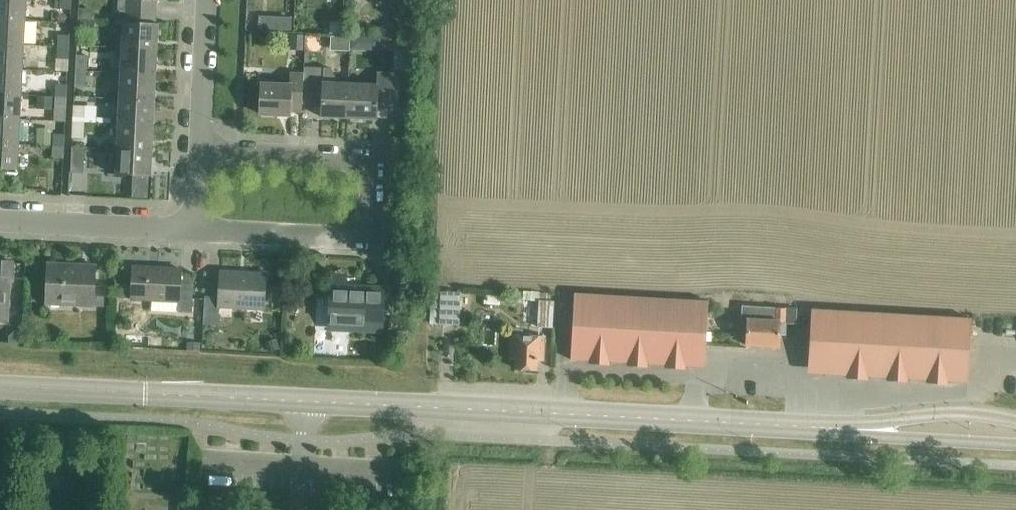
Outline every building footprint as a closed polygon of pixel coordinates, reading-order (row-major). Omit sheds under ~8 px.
[(25,21),(26,0),(0,0),(0,20),(25,21)] [(60,10),(71,11),(72,0),(61,0),(60,10)] [(119,12),(155,14),(155,1),(159,1),(159,0),(119,0),(119,12)] [(78,16),(78,20),(77,45),(89,45),(89,38),(94,38),(95,21),(90,21),(90,16),(78,16)] [(24,46),(25,21),(0,20),(0,44),(24,46)] [(122,23),(120,49),(157,51),(159,25),(122,23)] [(69,48),(69,36),(58,36),(57,47),(69,48)] [(23,69),(24,46),(0,44),(0,68),(23,69)] [(57,47),(56,72),(68,72),(69,48),(57,47)] [(120,49),(119,74),(156,76),(157,51),(120,49)] [(76,56),(76,73),(87,73),(88,56),(76,56)] [(39,62),(38,71),(55,72),(55,63),(39,62)] [(22,95),(23,69),(0,68),(0,94),(22,95)] [(323,118),(348,120),(349,85),(338,84),(338,81),(331,69),(305,68),(305,75),(303,105),(323,106),(323,118)] [(87,73),(76,73),(75,88),(87,88),(87,73)] [(119,74),(118,100),(155,101),(156,76),(119,74)] [(303,105),(305,75),(291,74),(290,86),(261,85),(259,115),(290,116),(290,112),(302,113),(303,105)] [(349,85),(348,120),(377,121),(377,108),(398,109),(400,77),(378,75),(378,86),(349,85)] [(48,86),(48,97),(67,98),(68,86),(57,85),(57,86),(48,86)] [(20,120),(22,95),(0,94),(0,119),(20,120)] [(67,98),(48,97),(38,97),(37,108),(54,109),(56,109),(66,109),(67,98)] [(118,100),(117,124),(153,126),(155,101),(118,100)] [(73,106),(73,122),(85,123),(86,106),(73,106)] [(66,109),(56,109),(54,109),(53,122),(65,123),(66,109)] [(19,144),(20,120),(0,119),(0,143),(19,144)] [(85,123),(73,122),(72,139),(85,140),(85,123)] [(117,124),(115,150),(152,151),(153,126),(117,124)] [(54,135),(54,146),(65,147),(65,135),(54,135)] [(0,143),(0,169),(18,170),(19,144),(0,143)] [(65,147),(54,146),(53,158),(64,159),(65,147)] [(70,173),(83,174),(84,148),(72,147),(70,173)] [(152,151),(115,150),(114,175),(151,177),(152,151)] [(63,171),(64,159),(53,158),(52,171),(63,171)] [(12,262),(0,262),(0,322),(7,323),(9,278),(11,278),(12,262)] [(102,306),(103,289),(94,288),(95,267),(49,264),(47,300),(73,302),(72,306),(93,307),(93,305),(102,306)] [(178,312),(192,313),(194,277),(181,276),(181,271),(133,268),(131,300),(179,302),(178,312)] [(264,311),(266,274),(220,272),(219,298),(205,297),(204,325),(219,326),(219,309),(264,311)] [(331,328),(379,331),(381,290),(355,289),(355,279),(334,278),(331,328)] [(439,325),(458,326),(460,295),(441,293),(439,325)] [(570,360),(688,367),(705,352),(708,302),(574,294),(570,360)] [(538,328),(553,329),(554,303),(547,302),(547,295),(540,295),(538,328)] [(779,323),(784,323),(785,309),(742,307),(741,325),(747,326),(746,346),(778,348),(779,323)] [(967,383),(971,319),(811,310),(809,357),(824,375),(967,383)] [(543,361),(545,338),(511,336),(510,359),(516,359),(515,369),(537,371),(538,360),(543,361)]
